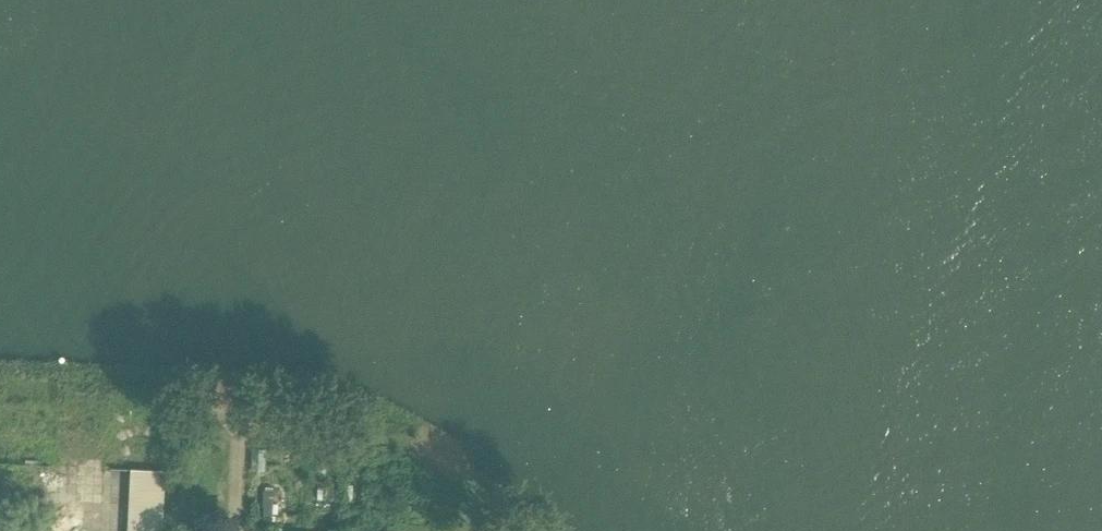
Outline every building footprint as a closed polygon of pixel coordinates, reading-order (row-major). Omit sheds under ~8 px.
[(131,471),(128,530),(163,530),(166,472),(131,471)] [(279,499),(272,499),(272,503),(263,503),(263,521),(273,521),(273,509),(278,509),(279,499)] [(254,518),(267,518),(267,507),(254,507),(254,518)]
